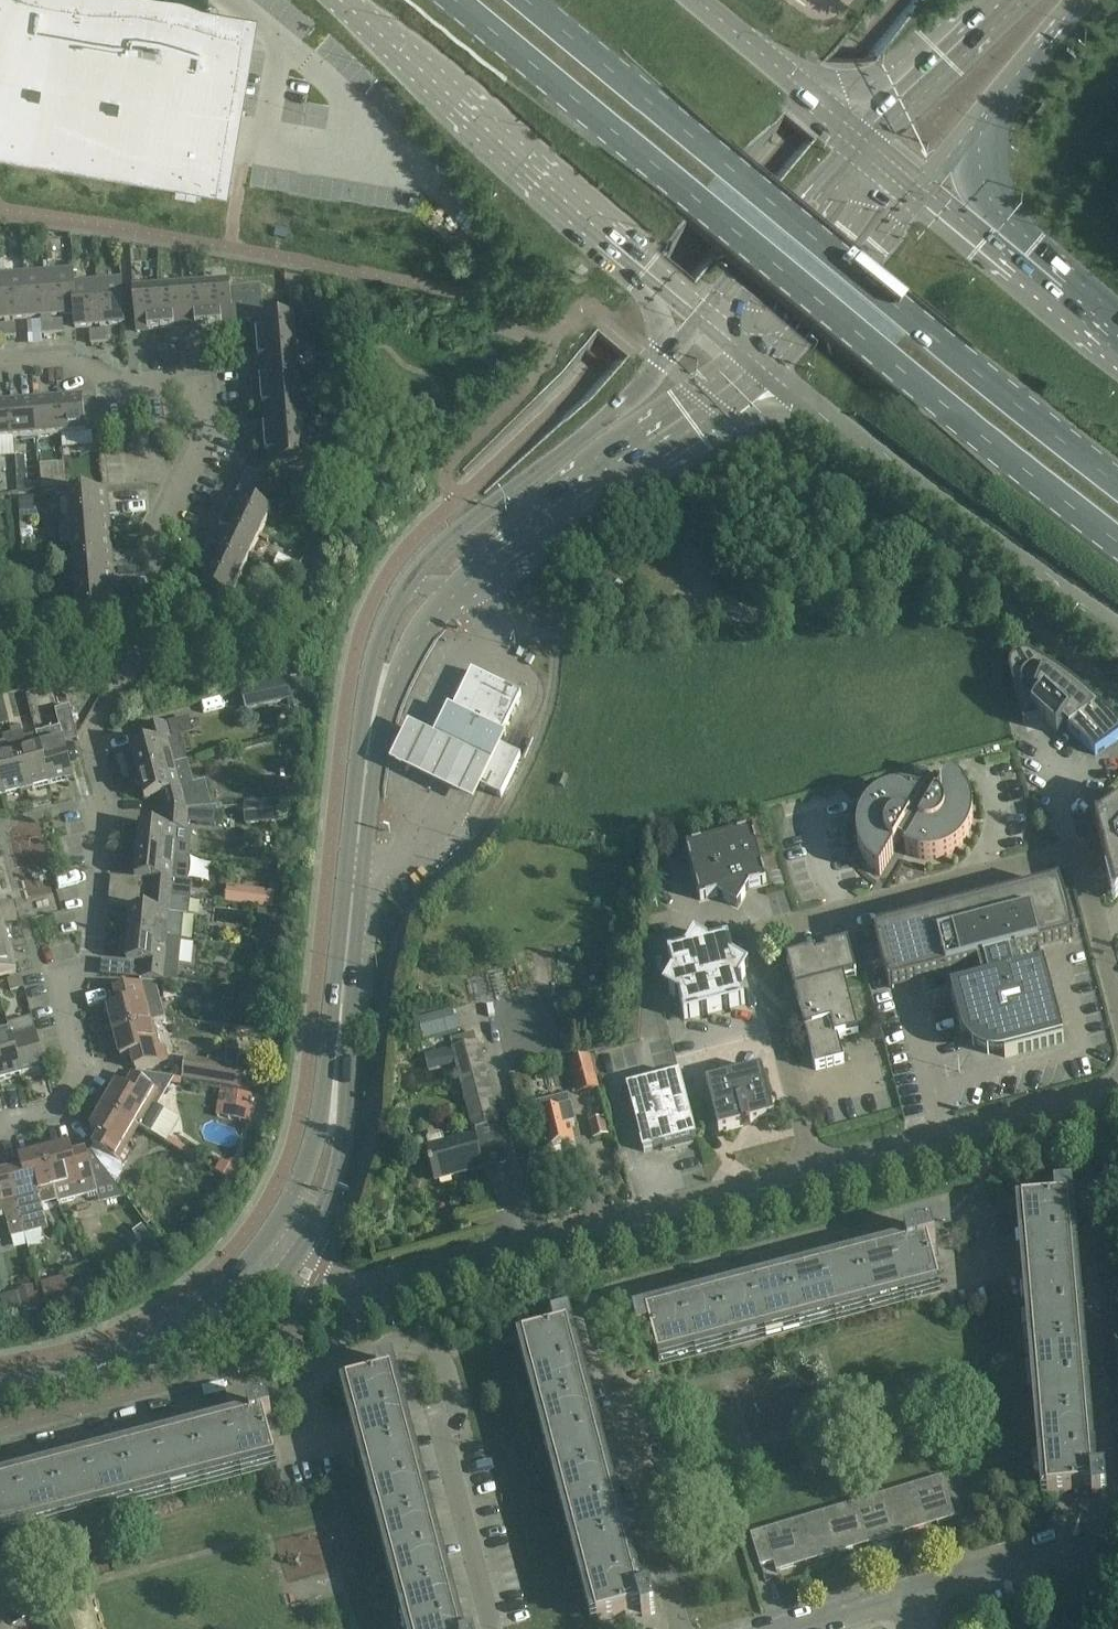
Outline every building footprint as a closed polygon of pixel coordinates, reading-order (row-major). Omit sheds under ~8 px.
[(212,184),(238,26),(85,0),(0,0),(0,148),(212,184)] [(177,178),(174,196),(195,199),(198,182),(177,178)] [(48,271),(52,315),(73,313),(74,327),(76,326),(71,269),(48,271)] [(99,325),(95,280),(74,282),(73,269),(71,269),(76,326),(99,325)] [(52,315),(48,271),(24,273),(28,317),(52,315)] [(28,317),(24,273),(1,275),(4,319),(28,317)] [(95,280),(99,325),(124,323),(120,278),(95,280)] [(255,321),(257,345),(296,342),(294,318),(264,320),(261,285),(231,287),(231,284),(205,286),(208,324),(255,321)] [(181,288),(184,326),(208,324),(205,286),(181,288)] [(157,290),(160,328),(184,326),(181,288),(157,290)] [(160,328),(157,290),(132,291),(135,330),(160,328)] [(51,320),(52,333),(63,332),(62,319),(51,320)] [(52,333),(51,320),(40,321),(41,334),(52,333)] [(4,324),(4,336),(15,336),(14,323),(4,324)] [(99,330),(100,342),(111,341),(110,329),(99,330)] [(100,342),(99,330),(89,331),(90,343),(100,342)] [(257,345),(258,369),(298,366),(296,342),(257,345)] [(258,369),(260,393),(300,390),(298,366),(258,369)] [(260,393),(262,417),(301,414),(300,390),(260,393)] [(57,396),(60,435),(85,433),(82,398),(82,394),(57,396)] [(60,435),(57,396),(33,398),(36,437),(60,435)] [(96,397),(82,398),(85,433),(98,432),(96,397)] [(36,437),(33,398),(10,400),(13,439),(36,437)] [(10,400),(0,401),(0,440),(13,439),(10,400)] [(262,417),(264,441),(303,438),(301,414),(262,417)] [(305,462),(303,438),(264,441),(266,465),(263,465),(258,474),(247,469),(235,493),(264,507),(284,464),(305,462)] [(40,490),(66,488),(66,477),(55,477),(54,463),(38,464),(40,490)] [(69,518),(108,515),(106,490),(103,490),(68,493),(69,518)] [(225,516),(260,532),(271,511),(264,507),(235,493),(225,516)] [(34,498),(19,499),(20,513),(29,513),(35,512),(34,498)] [(71,542),(110,539),(108,515),(69,518),(71,542)] [(214,538),(250,554),(260,532),(225,516),(214,538)] [(204,559),(239,576),(250,554),(214,538),(204,559)] [(73,566),(112,563),(110,539),(71,542),(73,566)] [(239,576),(204,559),(193,582),(196,584),(199,623),(230,620),(228,599),(239,576)] [(75,589),(114,586),(112,563),(73,566),(75,589)] [(39,571),(26,572),(27,581),(39,581),(39,571)] [(116,611),(114,586),(75,589),(77,614),(80,614),(81,628),(112,626),(111,612),(116,611)] [(1033,659),(1031,657),(1030,657),(1027,656),(1026,655),(1025,655),(1022,655),(1020,656),(1019,656),(1015,658),(1013,659),(1012,660),(1011,663),(1010,665),(1009,667),(1009,669),(1008,671),(1009,674),(1010,676),(1010,677),(1023,726),(1025,725),(1022,714),(1031,712),(1056,735),(1064,727),(1095,755),(1117,738),(1117,727),(1114,723),(1110,718),(1102,710),(1098,706),(1090,698),(1081,691),(1072,684),(1062,677),(1058,674),(1048,667),(1038,661),(1033,659)] [(499,738),(501,734),(521,695),(471,671),(452,709),(450,713),(499,738)] [(306,674),(288,679),(288,678),(241,690),(246,711),(286,700),(288,707),(303,703),(306,674)] [(9,724),(2,696),(0,696),(0,726),(9,724)] [(35,733),(39,748),(40,747),(49,784),(73,778),(64,744),(78,741),(69,707),(54,710),(59,727),(35,733)] [(137,774),(187,761),(180,736),(170,739),(166,723),(141,730),(145,745),(131,749),(137,774)] [(409,725),(389,765),(411,775),(470,803),(489,763),(427,734),(409,725)] [(3,796),(26,790),(17,753),(16,749),(26,746),(21,730),(2,735),(4,742),(0,743),(0,783),(3,796)] [(40,747),(39,748),(17,753),(26,790),(49,784),(40,747)] [(497,747),(490,763),(483,778),(478,787),(479,787),(480,787),(484,790),(485,790),(497,796),(498,796),(500,797),(520,758),(518,757),(502,749),(500,748),(498,747),(497,747)] [(162,812),(189,810),(212,808),(205,782),(193,785),(187,761),(137,774),(144,800),(158,796),(162,812)] [(568,777),(560,774),(556,784),(564,788),(568,777)] [(953,779),(949,777),(931,808),(922,803),(924,799),(922,798),(918,796),(914,795),(909,794),(905,793),(901,793),(896,793),(892,793),(888,794),(883,796),(879,798),(876,800),(872,803),(869,806),(867,807),(866,809),(863,813),(862,815),(860,818),(858,823),(858,825),(857,829),(856,831),(856,836),(856,838),(856,840),(857,844),(857,847),(858,851),(860,855),(862,859),(863,861),(864,863),(867,866),(870,869),(874,872),(875,873),(879,876),(897,845),(906,850),(904,853),(906,854),(910,856),(914,858),(919,859),(923,860),(928,860),(932,860),(936,859),(941,858),(945,857),(949,855),(953,852),(956,850),(958,848),(961,845),(964,842),(966,838),(967,836),(969,832),(970,830),(971,826),(972,821),(972,817),(972,815),(972,810),(971,806),(971,804),(969,799),(967,795),(966,793),(964,790),(962,788),(961,786),(958,783),(956,782),(953,779)] [(279,802),(244,805),(245,825),(281,822),(279,802)] [(189,810),(162,812),(161,828),(139,826),(137,853),(187,857),(188,846),(185,846),(189,810)] [(1094,825),(1112,892),(1113,892),(1113,889),(1117,890),(1117,813),(1097,827),(1096,824),(1094,825)] [(748,888),(765,883),(752,830),(686,848),(700,901),(717,896),(737,908),(748,888)] [(250,851),(250,860),(261,861),(262,852),(250,851)] [(147,896),(190,900),(192,882),(187,881),(190,858),(187,857),(137,853),(134,879),(149,880),(147,896)] [(276,890),(227,885),(225,903),(285,909),(286,897),(275,896),(276,890)] [(1044,972),(1039,951),(1070,943),(1070,942),(1071,942),(1071,943),(1073,943),(1072,938),(1070,927),(1068,917),(1066,911),(1063,901),(1060,891),(1058,886),(1057,887),(1057,888),(1055,888),(877,934),(877,935),(876,935),(876,934),(874,935),(875,940),(876,945),(878,956),(879,961),(882,971),(884,976),(885,981),(889,991),(890,991),(890,990),(892,989),(892,990),(946,976),(951,996),(951,997),(961,1032),(965,1031),(966,1035),(967,1038),(969,1041),(971,1044),(974,1046),(975,1048),(978,1050),(981,1051),(985,1053),(986,1053),(990,1054),(992,1055),(998,1055),(999,1054),(1003,1054),(1004,1058),(1063,1042),(1044,972)] [(129,936),(165,940),(181,941),(183,917),(189,917),(190,900),(147,896),(146,911),(131,910),(129,936)] [(0,927),(0,951),(9,949),(3,926),(0,927)] [(165,940),(129,936),(126,962),(141,964),(139,979),(165,982),(167,966),(163,965),(165,940)] [(685,953),(667,957),(672,975),(663,991),(679,1000),(684,1020),(744,1004),(739,984),(748,969),(733,959),(728,942),(710,946),(695,937),(685,953)] [(854,979),(856,978),(847,945),(786,961),(805,1032),(800,1050),(810,1053),(815,1071),(843,1063),(837,1040),(858,1035),(844,980),(854,978),(854,979)] [(0,951),(0,977),(15,973),(9,949),(0,951)] [(10,991),(24,987),(21,978),(7,982),(10,991)] [(113,1033),(152,1023),(165,1019),(156,984),(146,983),(114,991),(117,1005),(107,1007),(113,1033)] [(423,1042),(457,1032),(452,1011),(417,1021),(423,1042)] [(7,1025),(11,1039),(12,1039),(21,1076),(45,1070),(32,1018),(7,1025)] [(152,1023),(113,1033),(120,1059),(131,1056),(134,1069),(167,1061),(163,1047),(158,1048),(152,1023)] [(498,1122),(489,1089),(475,1036),(449,1043),(463,1096),(471,1130),(498,1122)] [(21,1076),(12,1039),(11,1039),(0,1042),(0,1081),(21,1076)] [(577,1095),(599,1088),(590,1055),(567,1062),(577,1095)] [(183,1079),(240,1088),(243,1068),(186,1058),(183,1079)] [(765,1121),(774,1105),(770,1102),(761,1070),(705,1085),(718,1133),(765,1121)] [(691,1140),(696,1139),(679,1075),(626,1089),(627,1094),(628,1094),(641,1147),(649,1151),(673,1145),(674,1149),(692,1144),(691,1140)] [(103,1107),(138,1127),(151,1135),(165,1111),(156,1105),(162,1094),(133,1078),(126,1090),(117,1084),(103,1107)] [(220,1090),(215,1116),(252,1122),(256,1096),(220,1090)] [(574,1126),(566,1097),(534,1105),(546,1152),(574,1145),(569,1127),(574,1126)] [(138,1127),(103,1107),(90,1130),(100,1135),(93,1148),(121,1165),(129,1152),(125,1149),(138,1127)] [(608,1134),(604,1118),(589,1122),(592,1138),(608,1134)] [(159,1143),(171,1150),(180,1132),(168,1126),(159,1143)] [(235,1161),(239,1149),(226,1145),(229,1137),(215,1132),(208,1151),(235,1161)] [(474,1137),(445,1145),(442,1135),(439,1133),(428,1136),(426,1140),(429,1149),(427,1150),(436,1182),(482,1169),(474,1137)] [(44,1152),(56,1198),(57,1203),(97,1193),(86,1153),(72,1156),(69,1145),(44,1152)] [(56,1198),(44,1152),(18,1159),(21,1170),(8,1173),(25,1236),(48,1230),(41,1202),(56,1198)] [(222,1162),(216,1172),(231,1181),(238,1186),(247,1171),(245,1171),(226,1165),(222,1162)] [(441,1184),(445,1196),(498,1182),(494,1169),(441,1184)] [(4,1213),(11,1239),(25,1236),(8,1173),(0,1175),(0,1214),(4,1213)] [(1067,1189),(1072,1189),(1072,1187),(1053,1189),(1054,1201),(1022,1204),(1047,1494),(1091,1490),(1092,1497),(1107,1496),(1105,1475),(1091,1476),(1067,1189)] [(162,1253),(141,1226),(132,1233),(140,1243),(131,1250),(144,1267),(162,1253)] [(907,1250),(634,1321),(637,1334),(649,1330),(657,1360),(938,1286),(928,1246),(935,1244),(931,1229),(904,1236),(907,1250)] [(0,1231),(0,1250),(8,1247),(3,1230),(0,1231)] [(28,1249),(33,1262),(50,1256),(45,1243),(28,1249)] [(72,1309),(70,1301),(71,1300),(66,1283),(42,1290),(49,1315),(72,1309)] [(38,1305),(33,1286),(16,1290),(21,1309),(38,1305)] [(651,1593),(636,1597),(562,1316),(551,1319),(554,1331),(522,1340),(597,1621),(640,1610),(642,1617),(656,1613),(651,1593)] [(375,1366),(378,1378),(348,1386),(411,1628),(457,1628),(387,1363),(375,1366)] [(0,1488),(0,1535),(276,1463),(264,1420),(271,1418),(268,1403),(247,1409),(251,1422),(0,1488)] [(912,1486),(924,1527),(955,1518),(942,1477),(912,1486)] [(924,1527),(912,1486),(882,1495),(895,1536),(924,1527)] [(895,1536),(882,1495),(853,1504),(865,1545),(895,1536)] [(865,1545),(853,1504),(823,1513),(836,1554),(865,1545)] [(836,1554),(823,1513),(794,1522),(806,1563),(836,1554)] [(806,1563),(794,1522),(750,1535),(760,1567),(773,1563),(776,1572),(806,1563)] [(517,1628),(546,1628),(543,1618),(516,1624),(517,1628)]
